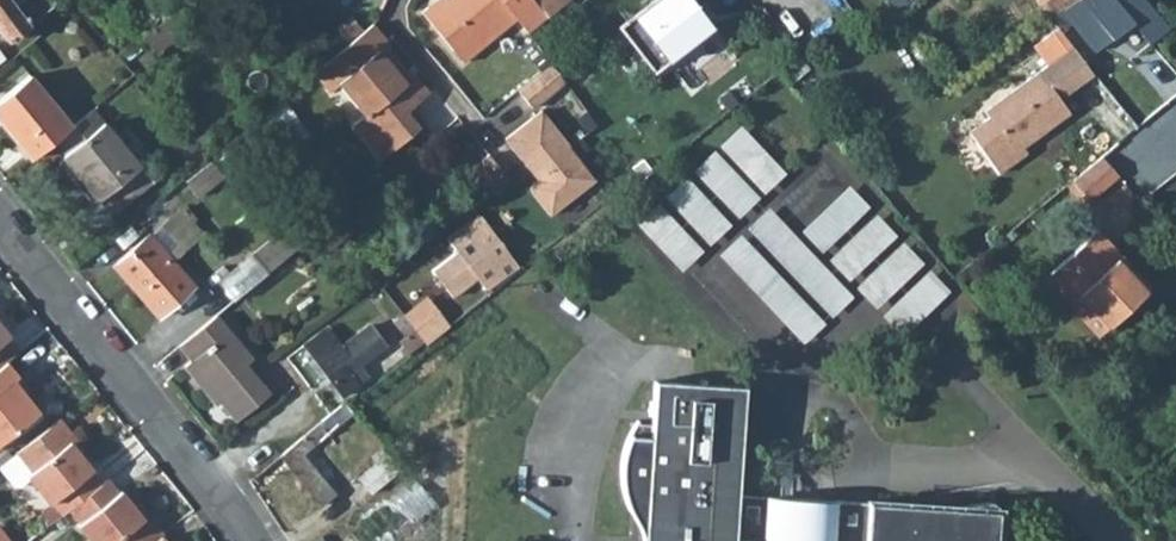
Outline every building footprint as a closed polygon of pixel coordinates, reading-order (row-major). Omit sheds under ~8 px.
[(7,40),(55,2),(54,0),(18,0),(13,4),(9,0),(0,0),(0,31),(7,40)] [(533,0),(435,0),(420,12),(462,62),(516,19),(527,33),(546,17),(533,0)] [(567,0),(533,0),(546,17),(567,0)] [(690,0),(654,0),(619,27),(653,71),(710,27),(690,0)] [(906,5),(902,0),(887,0),(885,1),(894,14),(906,5)] [(1061,10),(1074,0),(1036,0),(1049,18),(1061,10)] [(1061,10),(1094,50),(1131,22),(1147,43),(1166,28),(1143,0),(1074,0),(1061,10)] [(1078,54),(1094,50),(1061,10),(1049,18),(1078,54)] [(154,53),(174,37),(161,21),(141,36),(154,53)] [(388,42),(372,23),(348,43),(312,72),(328,91),(337,84),(363,114),(352,124),(370,147),(380,158),(398,143),(419,126),(405,110),(428,91),(413,73),(411,75),(404,81),(394,68),(400,62),(385,44),(388,42)] [(718,30),(686,47),(695,64),(727,48),(718,30)] [(404,81),(411,75),(400,62),(394,68),(404,81)] [(550,63),(517,89),(531,107),(564,81),(550,63)] [(1069,111),(1038,71),(983,111),(988,116),(968,131),(998,173),(1021,156),(1016,150),(1022,146),(1069,111)] [(70,125),(29,74),(0,98),(0,111),(6,118),(1,122),(30,158),(53,139),(70,125)] [(70,125),(53,139),(64,152),(61,155),(110,215),(156,177),(144,162),(138,166),(91,108),(70,125)] [(596,178),(542,109),(506,138),(538,179),(529,186),(551,214),(596,178)] [(762,194),(786,172),(740,125),(718,146),(762,194)] [(1021,156),(1026,152),(1022,146),(1016,150),(1021,156)] [(736,218),(760,197),(714,149),(692,171),(736,218)] [(507,176),(487,153),(472,166),(491,189),(507,176)] [(1118,175),(1100,157),(1071,180),(1083,194),(1088,201),(1118,175)] [(796,223),(843,180),(822,158),(775,202),(796,223)] [(222,176),(210,161),(185,181),(197,196),(222,176)] [(708,245),(731,224),(686,176),(663,197),(708,245)] [(1083,194),(1071,180),(1066,184),(1078,198),(1083,194)] [(822,252),(869,207),(848,185),(801,230),(822,252)] [(359,223),(367,217),(355,199),(346,207),(359,223)] [(680,271),(703,250),(658,203),(635,224),(680,271)] [(831,316),(854,295),(770,207),(747,228),(831,316)] [(486,224),(478,213),(447,237),(486,289),(502,277),(496,270),(511,258),(486,224)] [(849,280),(896,236),(876,214),(828,258),(849,280)] [(294,249),(313,233),(298,215),(279,231),(294,249)] [(166,254),(178,243),(162,225),(149,236),(166,254)] [(1115,248),(1097,229),(1045,278),(1063,297),(1072,288),(1107,326),(1146,290),(1111,252),(1115,248)] [(294,249),(279,231),(250,254),(265,272),(294,249)] [(149,236),(148,234),(113,264),(158,315),(192,285),(166,254),(149,236)] [(803,343),(825,322),(741,234),(719,255),(803,343)] [(902,242),(855,286),(854,286),(876,308),(923,263),(902,242)] [(1146,290),(1151,286),(1115,248),(1111,252),(1146,290)] [(774,369),(797,349),(712,261),(691,281),(774,369)] [(902,336),(949,291),(928,269),(881,314),(902,336)] [(403,296),(396,287),(390,291),(397,301),(403,296)] [(1096,336),(1107,326),(1072,288),(1063,297),(1061,299),(1096,336)] [(413,327),(436,310),(430,303),(408,320),(413,327)] [(458,311),(453,305),(446,309),(451,317),(458,311)] [(413,327),(423,340),(447,320),(438,309),(436,310),(413,327)] [(402,356),(423,340),(413,327),(408,320),(403,313),(392,321),(403,336),(398,340),(402,345),(397,349),(402,356)] [(251,358),(215,314),(179,345),(190,359),(184,365),(200,385),(204,382),(220,401),(235,420),(268,393),(244,364),(251,358)] [(384,346),(390,341),(375,320),(368,324),(384,346)] [(8,336),(9,336),(0,324),(0,343),(8,336)] [(340,345),(326,327),(303,344),(341,396),(368,375),(359,365),(384,346),(368,324),(340,345)] [(19,350),(8,336),(0,343),(0,355),(5,361),(19,350)] [(5,361),(0,365),(0,441),(38,412),(24,395),(13,380),(17,377),(5,361)] [(24,395),(29,391),(17,377),(13,380),(24,395)] [(866,502),(735,494),(742,386),(654,380),(643,540),(994,540),(996,510),(997,506),(994,502),(992,500),(986,500),(947,505),(947,506),(866,500),(866,502)] [(204,382),(200,385),(216,404),(220,401),(204,382)] [(352,412),(343,401),(329,413),(278,455),(320,506),(335,493),(322,478),(302,454),(313,445),(327,433),(352,412)] [(78,453),(83,450),(58,418),(53,421),(78,453)] [(68,509),(99,484),(89,471),(91,469),(78,453),(53,421),(15,452),(30,471),(26,475),(48,503),(51,501),(61,514),(68,509)] [(463,423),(454,422),(451,437),(461,439),(463,423)] [(321,454),(336,442),(327,433),(313,445),(321,454)] [(334,467),(321,454),(313,445),(302,454),(322,478),(334,467)] [(30,471),(15,452),(0,464),(0,470),(12,486),(26,475),(30,471)] [(362,540),(398,540),(442,504),(418,476),(353,530),(362,540)] [(156,537),(132,506),(119,490),(117,492),(106,478),(99,484),(68,509),(79,522),(77,524),(90,540),(152,540),(156,537)] [(158,536),(161,534),(136,502),(132,506),(156,537),(158,536)] [(0,530),(0,540),(9,540),(0,530)]
